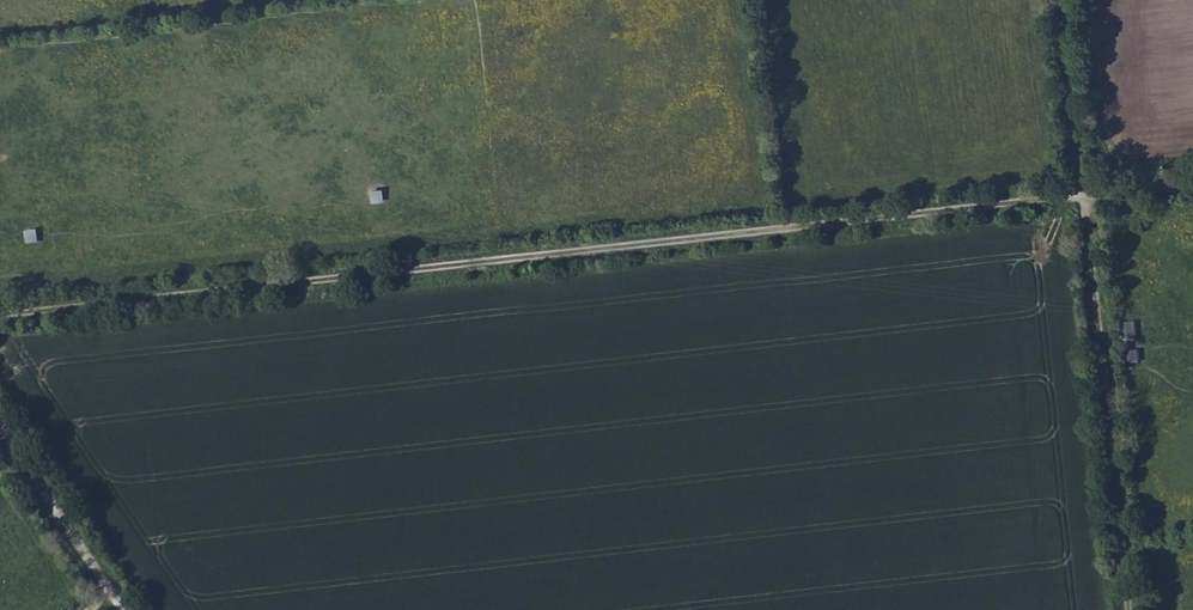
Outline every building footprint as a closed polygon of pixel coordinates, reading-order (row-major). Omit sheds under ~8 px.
[(1137,320),(1124,321),(1126,339),(1139,338),(1137,320)]
